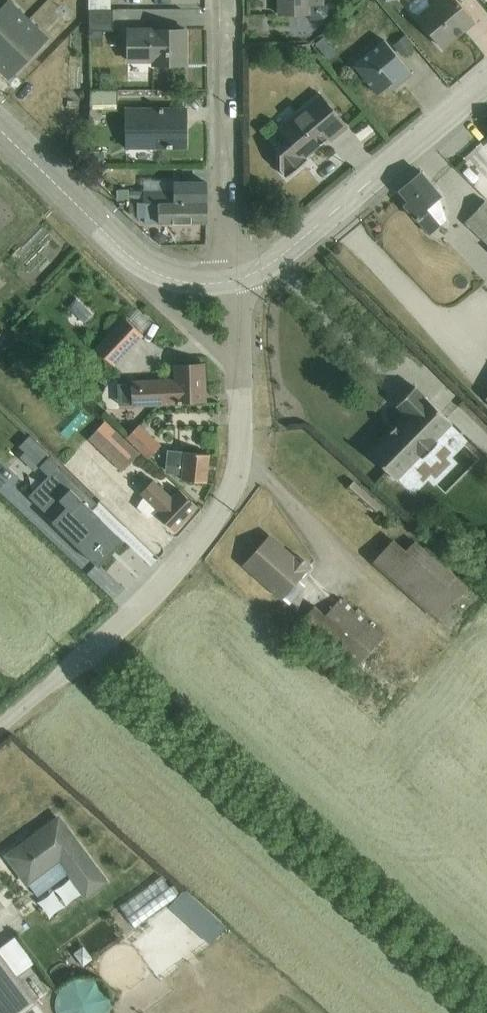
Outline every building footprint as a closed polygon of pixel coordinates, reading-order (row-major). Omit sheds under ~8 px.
[(10,0),(9,0),(0,9),(0,49),(29,19),(10,0)] [(111,10),(111,0),(89,0),(89,10),(111,10)] [(324,0),(278,0),(279,15),(310,14),(310,21),(324,20),(327,16),(327,4),(324,4),(324,0)] [(409,9),(443,48),(473,22),(455,0),(436,0),(431,4),(428,0),(414,0),(410,4),(409,9)] [(111,10),(89,10),(89,13),(89,32),(89,39),(102,39),(102,32),(113,31),(113,10),(111,10)] [(11,78),(49,38),(29,19),(0,49),(0,70),(2,72),(3,70),(11,78)] [(151,64),(150,65),(185,65),(185,30),(153,30),(152,27),(126,27),(126,63),(151,64)] [(415,45),(405,35),(393,45),(403,56),(415,45)] [(323,38),(316,43),(329,58),(336,53),(323,38)] [(383,39),(352,65),(377,94),(392,82),(396,87),(412,74),(383,39)] [(91,90),(89,110),(102,110),(118,110),(117,90),(91,90)] [(348,127),(321,95),(279,129),(292,144),(280,154),(280,170),(287,178),(307,161),(305,158),(328,138),(331,141),(348,127)] [(186,147),(186,109),(126,109),(126,147),(186,147)] [(102,110),(89,110),(89,119),(102,119),(102,110)] [(447,220),(440,197),(420,173),(400,190),(408,201),(402,206),(429,236),(447,220)] [(129,203),(206,203),(206,182),(144,182),(144,191),(129,191),(129,203)] [(485,200),(464,223),(486,245),(486,202),(485,200)] [(159,223),(206,223),(206,203),(129,203),(129,215),(137,214),(137,218),(145,218),(158,217),(159,223)] [(95,348),(114,367),(143,336),(124,318),(95,348)] [(132,405),(205,402),(204,364),(175,365),(176,380),(131,381),(131,384),(118,385),(118,403),(132,403),(132,405)] [(436,441),(452,423),(415,387),(396,405),(406,415),(369,453),(397,480),(420,457),(421,458),(437,442),(436,441)] [(139,455),(104,422),(88,439),(122,473),(139,455)] [(141,423),(126,439),(148,460),(163,444),(141,423)] [(181,475),(181,480),(206,483),(209,455),(167,450),(165,473),(181,475)] [(48,475),(28,496),(59,526),(58,527),(98,564),(120,542),(89,513),(98,504),(50,457),(40,467),(48,475)] [(197,508),(179,490),(171,496),(153,480),(139,494),(143,498),(141,500),(137,507),(149,519),(156,514),(174,531),(197,508)] [(353,481),(348,487),(376,512),(381,506),(353,481)] [(297,553),(293,557),(272,539),(258,555),(255,553),(244,565),(289,606),(306,586),(299,580),(311,566),(297,553)] [(406,549),(394,539),(371,563),(438,622),(439,621),(449,629),(461,616),(451,607),(468,588),(414,540),(406,549)] [(385,637),(340,598),(325,615),(314,606),(298,625),(316,641),(321,635),(358,667),(385,637)] [(85,900),(107,884),(58,819),(7,856),(30,886),(59,864),(85,900)] [(112,912),(164,976),(227,924),(194,884),(183,893),(164,870),(112,912)] [(77,950),(89,964),(123,934),(106,915),(83,934),(88,940),(77,950)] [(37,1001),(48,993),(28,965),(16,975),(0,954),(0,1012),(46,1012),(37,1001)] [(111,974),(62,974),(63,1012),(111,1012),(111,974)]
